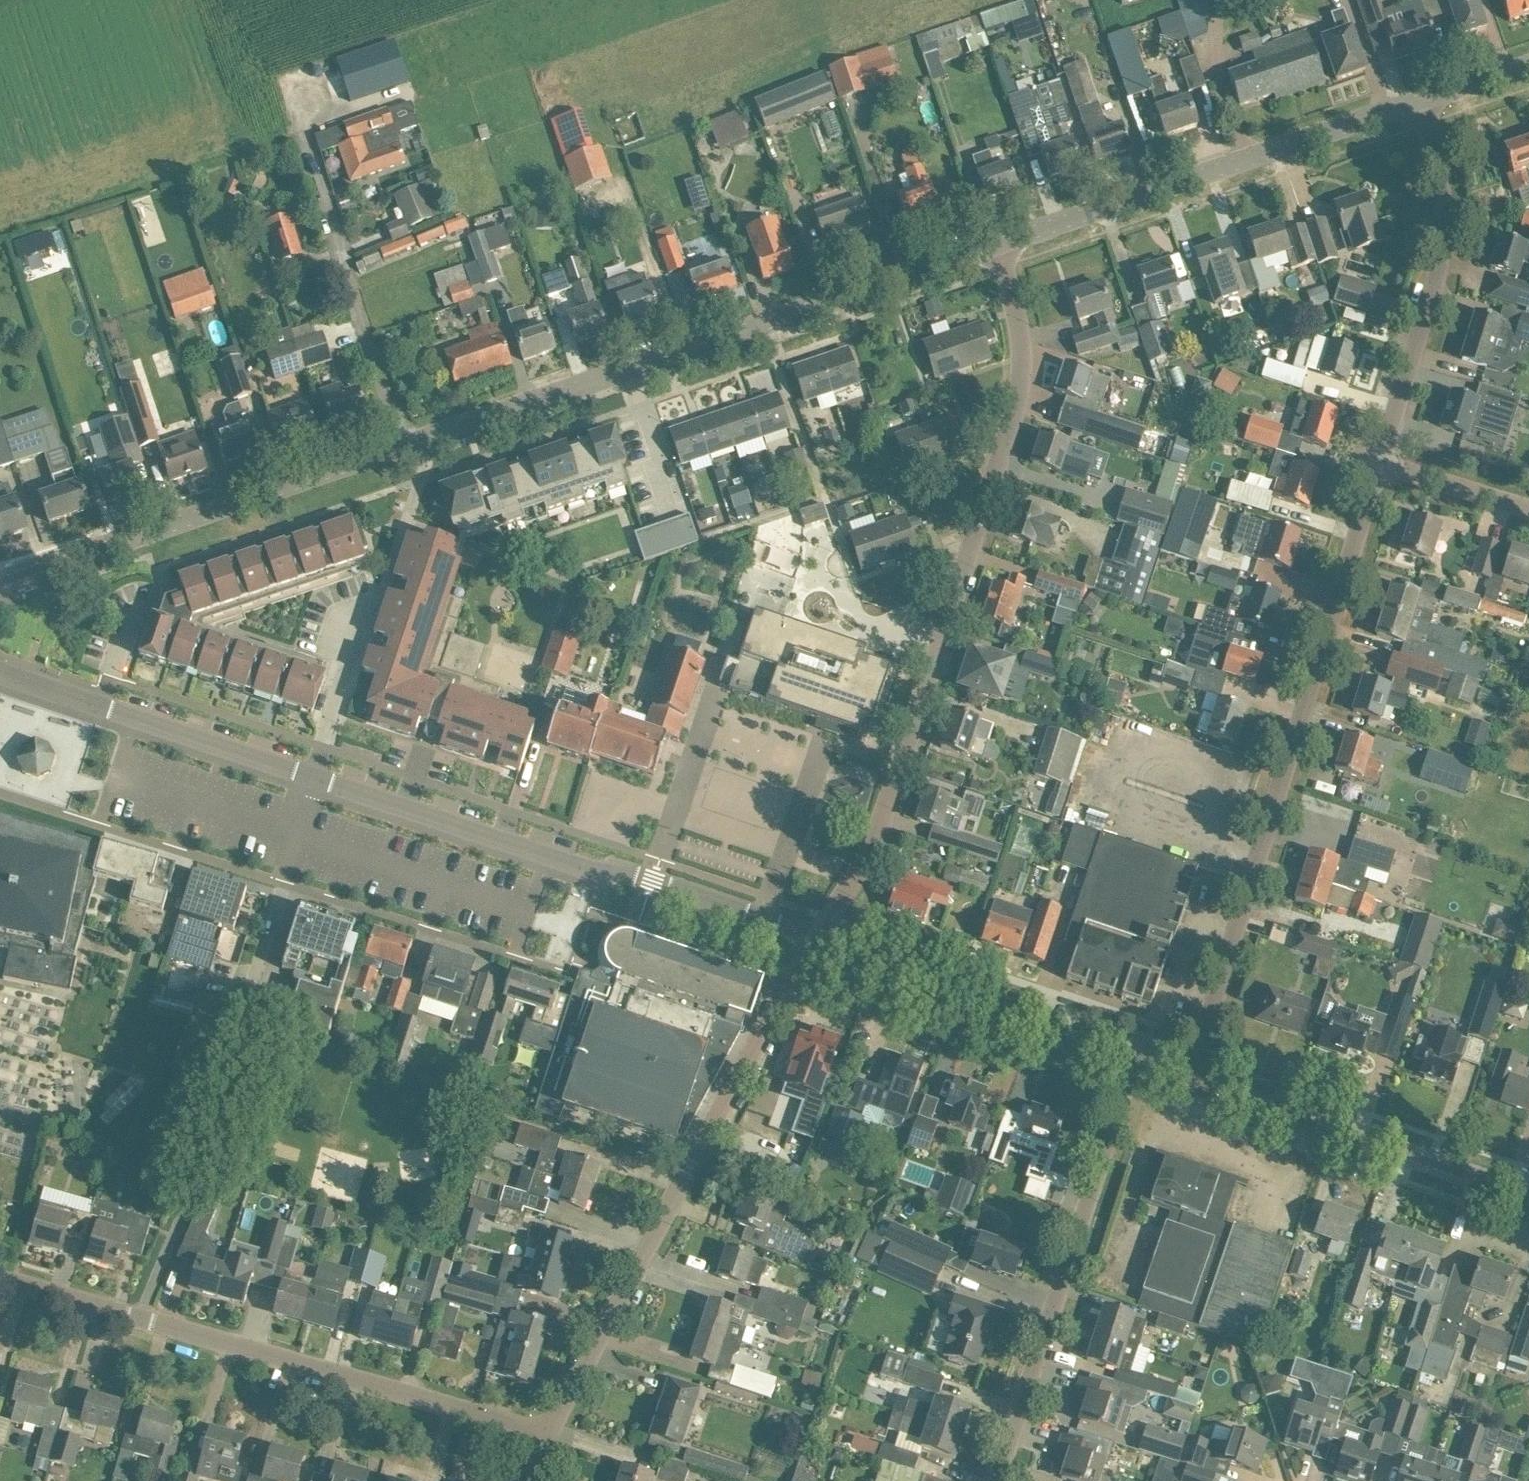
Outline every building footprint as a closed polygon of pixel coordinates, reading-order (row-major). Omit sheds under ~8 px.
[(983,17),(983,14),(979,15),(983,27),(982,27),(987,40),(1007,34),(1003,24),(1011,22),(1018,44),(1043,36),(1032,0),(983,17)] [(1208,6),(1206,0),(1180,0),(1184,13),(1208,6)] [(1368,29),(1385,23),(1377,0),(1357,0),(1368,29)] [(1400,6),(1406,24),(1385,31),(1395,60),(1437,46),(1427,17),(1425,17),(1419,0),(1417,0),(1400,6)] [(1476,37),(1478,32),(1487,29),(1477,0),(1446,0),(1459,38),(1462,37),(1466,40),(1476,37)] [(1509,22),(1528,15),(1528,0),(1502,0),(1509,22)] [(1350,29),(1343,10),(1331,14),(1338,34),(1322,39),(1336,80),(1365,70),(1351,29),(1350,29)] [(1181,12),(1157,19),(1163,37),(1178,40),(1189,37),(1181,12)] [(979,15),(917,36),(926,59),(939,54),(943,64),(964,57),(959,43),(978,36),(975,30),(982,27),(983,27),(979,15)] [(1288,66),(1304,61),(1292,27),(1275,33),(1280,47),(1256,56),(1271,102),(1277,100),(1278,103),(1291,99),(1290,95),(1297,93),(1288,66)] [(1151,91),(1157,110),(1166,137),(1197,127),(1187,99),(1171,105),(1164,86),(1161,76),(1148,81),(1130,30),(1108,37),(1128,98),(1151,90),(1151,91)] [(408,82),(395,42),(337,62),(350,102),(408,82)] [(1256,56),(1231,64),(1226,49),(1209,55),(1221,89),(1237,84),(1246,110),(1253,108),(1254,112),(1267,107),(1266,103),(1271,102),(1256,56)] [(1196,56),(1179,62),(1190,92),(1206,87),(1196,56)] [(829,67),(840,98),(897,80),(890,59),(860,69),(856,58),(829,67)] [(1122,124),(1107,129),(1084,61),(1064,68),(1096,161),(1130,150),(1122,124)] [(803,83),(813,109),(836,100),(825,74),(803,83)] [(1057,145),(1040,151),(1049,177),(1081,167),(1072,140),(1071,141),(1065,124),(1074,121),(1061,79),(1049,83),(1057,109),(1044,113),(1049,130),(1052,129),(1057,145)] [(1041,107),(1035,88),(1008,97),(1022,139),(1038,134),(1030,110),(1041,107)] [(795,116),(785,90),(755,102),(765,128),(795,116)] [(347,126),(315,137),(321,153),(340,147),(351,181),(405,162),(396,136),(419,128),(412,103),(346,124),(347,126)] [(739,111),(710,122),(716,139),(718,138),(731,133),(735,142),(749,137),(739,111)] [(988,152),(973,157),(979,175),(978,176),(986,199),(1016,189),(1009,165),(1008,166),(998,136),(985,140),(988,152)] [(1504,148),(1505,153),(1513,174),(1509,175),(1515,192),(1528,187),(1528,139),(1504,148)] [(601,148),(565,161),(574,190),(611,178),(601,148)] [(907,170),(906,170),(914,193),(898,198),(908,226),(939,215),(930,187),(929,188),(921,165),(918,156),(904,161),(907,170)] [(419,183),(436,176),(431,165),(415,172),(419,183)] [(430,183),(397,196),(410,226),(443,212),(430,183)] [(1375,222),(1366,195),(1335,205),(1344,232),(1360,227),(1365,242),(1380,237),(1375,222)] [(831,232),(839,254),(874,242),(866,220),(869,220),(862,199),(815,214),(822,235),(831,232)] [(476,219),(480,231),(506,224),(503,212),(476,219)] [(1525,212),(1521,228),(1528,230),(1528,213),(1525,212)] [(302,254),(289,213),(267,220),(280,262),(302,254)] [(689,267),(670,215),(649,223),(668,275),(689,267)] [(794,269),(777,219),(747,229),(753,246),(752,246),(763,280),(794,269)] [(1325,220),(1306,226),(1319,264),(1338,258),(1325,220)] [(1283,236),(1279,224),(1249,235),(1258,261),(1263,259),(1266,271),(1289,264),(1291,270),(1317,262),(1305,226),(1289,232),(1290,234),(1283,236)] [(500,278),(492,253),(511,246),(504,226),(469,237),(485,283),(500,278)] [(41,266),(60,260),(50,231),(31,238),(41,266)] [(1500,237),(1490,269),(1517,277),(1522,262),(1528,264),(1528,247),(1527,246),(1500,237)] [(1226,242),(1195,252),(1198,259),(1202,271),(1204,277),(1206,276),(1215,304),(1259,289),(1250,263),(1235,268),(1234,266),(1232,261),(1226,242)] [(566,262),(574,286),(582,312),(568,317),(577,343),(607,333),(598,307),(597,307),(588,281),(580,258),(566,262)] [(710,264),(687,272),(690,280),(691,283),(697,302),(736,289),(734,283),(730,270),(726,259),(710,264)] [(1141,271),(1138,272),(1140,278),(1144,291),(1146,298),(1160,294),(1165,309),(1168,308),(1180,304),(1174,286),(1176,285),(1175,280),(1169,261),(1166,262),(1154,266),(1152,263),(1150,262),(1141,265),(1140,267),(1141,271)] [(464,264),(435,275),(446,307),(458,303),(459,307),(482,298),(481,296),(475,298),(464,264)] [(549,296),(570,289),(563,270),(543,277),(549,296)] [(1497,273),(1489,296),(1528,310),(1528,284),(1497,273)] [(644,275),(631,280),(613,286),(627,327),(660,316),(651,289),(648,289),(644,275)] [(208,282),(169,296),(177,320),(217,306),(208,282)] [(1374,293),(1355,287),(1340,282),(1335,301),(1368,312),(1374,293)] [(1096,315),(1101,330),(1073,339),(1079,355),(1095,350),(1097,354),(1120,347),(1121,353),(1143,349),(1138,328),(1117,333),(1109,311),(1110,310),(1102,284),(1070,294),(1079,320),(1096,315)] [(1309,293),(1314,306),(1330,300),(1329,299),(1325,288),(1325,287),(1309,293)] [(1248,297),(1246,298),(1254,320),(1268,315),(1260,294),(1260,293),(1248,297)] [(1161,323),(1154,325),(1147,305),(1131,310),(1150,363),(1174,356),(1161,323)] [(523,310),(508,315),(515,336),(517,342),(524,361),(554,351),(552,343),(548,332),(546,326),(545,326),(539,309),(525,313),(523,310)] [(1462,360),(1487,368),(1491,353),(1492,352),(1506,356),(1509,347),(1520,350),(1523,341),(1528,343),(1528,319),(1523,318),(1520,327),(1500,321),(1496,320),(1476,314),(1467,345),(1462,360)] [(471,343),(444,352),(455,384),(512,365),(497,322),(491,325),(484,327),(468,333),(471,343)] [(979,327),(979,326),(951,335),(962,366),(972,362),(973,365),(990,359),(988,353),(998,349),(990,323),(979,327)] [(268,334),(273,350),(267,352),(276,378),(304,369),(295,342),(296,342),(291,327),(268,334)] [(1289,333),(1282,335),(1285,342),(1292,340),(1289,333)] [(322,334),(296,342),(295,342),(304,369),(331,361),(322,334)] [(924,344),(936,377),(952,372),(952,369),(962,366),(951,335),(924,344)] [(1330,342),(1316,338),(1307,369),(1346,382),(1356,350),(1330,342)] [(253,395),(240,355),(238,356),(236,348),(221,353),(224,360),(221,362),(234,401),(253,395)] [(829,356),(829,359),(821,361),(832,392),(859,383),(848,350),(829,356)] [(1253,374),(1301,388),(1306,373),(1259,357),(1253,374)] [(813,362),(794,368),(805,401),(832,392),(821,361),(814,364),(813,362)] [(1057,425),(1137,452),(1144,431),(1098,415),(1110,381),(1091,374),(1091,373),(1065,364),(1055,394),(1066,398),(1057,425)] [(1216,386),(1235,394),(1243,376),(1224,368),(1216,386)] [(1125,371),(1123,377),(1132,379),(1134,373),(1125,371)] [(139,448),(160,441),(141,382),(120,389),(128,415),(139,448)] [(341,385),(321,392),(332,426),(367,415),(358,389),(344,394),(341,385)] [(1475,400),(1452,393),(1441,428),(1467,436),(1467,434),(1471,422),(1472,422),(1510,434),(1521,398),(1513,395),(1481,386),(1480,385),(1475,400)] [(865,406),(872,404),(869,393),(861,395),(865,406)] [(758,401),(759,404),(751,406),(762,437),(789,428),(777,395),(758,401)] [(904,416),(917,412),(914,400),(900,404),(904,416)] [(317,431),(307,401),(291,407),(268,414),(278,445),(317,431)] [(1290,435),(1289,436),(1302,440),(1307,441),(1326,447),(1337,412),(1329,409),(1318,406),(1314,405),(1301,401),(1290,435)] [(227,407),(223,416),(226,423),(212,427),(224,463),(260,451),(251,424),(250,425),(245,411),(242,412),(240,403),(227,407)] [(743,409),(743,407),(724,413),(735,446),(762,437),(751,406),(743,409)] [(44,454),(53,478),(57,492),(41,497),(49,523),(89,509),(81,484),(78,485),(73,471),(66,446),(59,449),(46,409),(2,423),(15,463),(44,454)] [(705,419),(706,422),(698,424),(709,455),(735,446),(724,413),(705,419)] [(100,425),(109,455),(114,471),(99,476),(108,502),(140,492),(131,467),(144,462),(139,448),(128,415),(100,425)] [(0,416),(0,468),(15,463),(2,423),(0,416)] [(1236,431),(1233,438),(1276,451),(1276,450),(1282,432),(1284,426),(1252,416),(1251,418),(1247,430),(1246,434),(1236,431)] [(962,452),(951,418),(923,428),(933,459),(944,455),(945,457),(962,452)] [(690,427),(690,425),(670,431),(682,464),(709,455),(698,424),(690,427)] [(896,437),(908,470),(924,464),(924,462),(933,459),(923,428),(896,437)] [(840,443),(837,434),(825,438),(828,447),(840,443)] [(1095,451),(1042,434),(1032,464),(1059,472),(1085,480),(1095,451)] [(486,473),(486,474),(483,475),(481,475),(479,476),(480,480),(473,483),(471,478),(439,489),(453,530),(465,533),(469,532),(469,530),(487,524),(486,519),(500,515),(504,528),(508,527),(525,521),(523,514),(544,507),(546,514),(585,500),(583,494),(604,487),(607,493),(627,486),(620,465),(626,463),(616,436),(609,438),(610,440),(592,445),(592,446),(592,445),(568,453),(568,454),(531,466),(531,465),(507,473),(508,474),(497,478),(490,481),(487,474),(498,470),(498,469),(486,473)] [(1164,459),(1169,439),(1153,436),(1149,455),(1164,459)] [(197,443),(182,448),(179,439),(158,446),(170,481),(206,469),(197,443)] [(805,458),(788,464),(791,473),(808,467),(805,458)] [(1274,477),(1279,479),(1273,497),(1307,508),(1318,473),(1279,460),(1274,477)] [(1166,463),(1154,498),(1127,490),(1117,522),(1125,525),(1163,537),(1172,509),(1174,509),(1185,469),(1166,463)] [(773,475),(762,479),(767,494),(778,490),(773,475)] [(1232,480),(1226,500),(1262,512),(1269,492),(1232,480)] [(0,487),(0,538),(10,535),(11,536),(26,530),(20,511),(16,499),(14,500),(8,484),(0,487)] [(1226,528),(1233,506),(1183,489),(1162,550),(1198,562),(1211,524),(1226,528)] [(748,493),(731,499),(735,509),(751,503),(748,493)] [(804,527),(828,520),(823,504),(799,511),(804,527)] [(837,509),(841,520),(854,516),(850,504),(837,509)] [(1043,513),(1019,505),(1009,536),(1033,544),(1034,542),(1051,548),(1060,520),(1043,514),(1043,513)] [(712,509),(701,513),(703,521),(715,517),(712,509)] [(642,554),(644,562),(698,544),(699,543),(690,517),(689,515),(644,530),(635,533),(642,554)] [(917,515),(905,519),(906,521),(909,529),(921,525),(917,515)] [(905,519),(905,517),(877,527),(887,558),(898,554),(899,556),(916,551),(906,521),(905,519)] [(1403,550),(1401,549),(1401,552),(1429,560),(1439,527),(1412,519),(1412,520),(1413,520),(1407,538),(1405,537),(1405,538),(1407,539),(1403,550)] [(336,569),(364,559),(361,550),(368,548),(361,527),(354,529),(351,520),(350,521),(352,526),(343,529),(341,524),(321,530),(323,536),(315,538),(313,533),(293,540),(295,545),(286,548),(284,543),(264,549),(266,555),(258,558),(256,552),(236,559),(238,564),(229,567),(228,562),(208,569),(209,574),(201,577),(199,571),(179,578),(184,593),(165,599),(159,619),(153,617),(147,635),(148,636),(148,637),(146,637),(140,656),(160,662),(162,657),(170,660),(168,665),(188,672),(190,667),(199,669),(197,675),(217,682),(219,676),(227,679),(225,684),(245,691),(247,686),(256,689),(254,694),(274,701),(276,695),(284,698),(282,703),(312,713),(325,674),(320,673),(324,663),(264,643),(261,653),(254,650),(256,644),(236,637),(233,644),(225,641),(228,634),(207,627),(205,634),(189,629),(193,617),(211,611),(214,617),(224,614),(222,607),(240,601),(242,608),(252,604),(250,598),(268,592),(270,598),(281,595),(279,588),(297,582),(299,589),(309,585),(307,579),(325,572),(327,579),(338,576),(336,569)] [(1102,559),(1093,590),(1121,599),(1140,605),(1163,537),(1125,525),(1113,563),(1102,559)] [(1269,541),(1260,538),(1254,559),(1288,569),(1299,534),(1273,526),(1269,541)] [(851,536),(862,569),(878,563),(878,561),(887,558),(877,527),(851,536)] [(426,543),(415,539),(413,545),(408,543),(402,559),(447,573),(457,544),(428,535),(426,543)] [(844,538),(848,551),(855,549),(851,536),(844,538)] [(1501,546),(1483,540),(1473,574),(1490,579),(1492,573),(1495,565),(1501,546)] [(483,553),(464,547),(459,563),(477,570),(483,553)] [(1492,573),(1490,579),(1484,598),(1498,603),(1506,578),(1528,584),(1528,555),(1512,549),(1504,577),(1492,573)] [(398,573),(403,575),(401,581),(412,585),(409,591),(438,601),(447,573),(402,559),(398,573)] [(1233,590),(1238,574),(1212,566),(1207,582),(1233,590)] [(1060,596),(1056,608),(1077,615),(1086,587),(1039,572),(1034,588),(1060,596)] [(1008,588),(994,583),(983,618),(1004,625),(1008,611),(1014,613),(1025,580),(1012,576),(1008,588)] [(1392,586),(1384,611),(1391,612),(1431,624),(1434,615),(1438,602),(1438,601),(1419,595),(1411,592),(1392,586)] [(1269,630),(1280,595),(1255,587),(1250,602),(1231,596),(1226,612),(1208,606),(1202,625),(1231,634),(1235,619),(1269,630)] [(1447,589),(1443,603),(1474,612),(1478,597),(1449,588),(1447,588),(1447,589)] [(407,599),(396,596),(394,602),(388,600),(384,613),(428,628),(433,613),(438,601),(409,591),(407,599)] [(441,616),(433,613),(428,628),(419,657),(409,686),(442,697),(474,708),(505,718),(525,725),(528,717),(494,705),(500,689),(469,678),(480,644),(453,635),(464,601),(448,596),(441,616)] [(1478,611),(1524,626),(1527,617),(1480,602),(1478,611)] [(1384,611),(1377,636),(1383,638),(1396,642),(1404,644),(1423,650),(1425,644),(1429,645),(1459,654),(1465,635),(1431,624),(1391,612),(1384,611)] [(378,630),(384,632),(382,638),(392,641),(390,648),(419,657),(428,628),(384,613),(378,630)] [(741,654),(738,664),(730,687),(729,690),(817,720),(827,723),(825,731),(832,734),(839,736),(842,728),(867,737),(893,660),(755,613),(741,654)] [(1171,617),(1166,631),(1186,638),(1191,623),(1171,617)] [(1202,625),(1199,625),(1194,639),(1206,643),(1197,672),(1225,681),(1228,674),(1253,682),(1260,659),(1227,649),(1231,634),(1202,625)] [(553,674),(566,636),(554,632),(541,670),(553,674)] [(553,674),(566,678),(579,640),(566,636),(553,674)] [(608,705),(589,760),(598,763),(600,756),(654,775),(666,737),(677,741),(704,661),(695,658),(700,645),(677,637),(672,650),(645,729),(619,720),(623,710),(608,705)] [(1429,645),(1424,664),(1445,670),(1468,677),(1474,659),(1459,654),(1429,645)] [(1511,652),(1495,646),(1491,660),(1507,665),(1511,652)] [(375,658),(369,657),(364,672),(370,674),(379,677),(409,686),(419,657),(390,648),(387,656),(377,653),(375,658)] [(966,667),(962,679),(963,679),(961,685),(982,692),(981,693),(991,696),(992,695),(999,697),(1010,663),(999,659),(1000,658),(985,654),(985,655),(976,652),(973,663),(969,662),(967,667),(966,667)] [(1021,669),(1051,679),(1057,662),(1026,652),(1021,669)] [(1390,688),(1363,680),(1353,712),(1380,721),(1385,705),(1403,710),(1412,684),(1438,692),(1445,670),(1424,664),(1401,657),(1393,654),(1386,676),(1393,678),(1390,688)] [(1225,681),(1197,672),(1167,662),(1166,667),(1162,678),(1220,696),(1225,681)] [(1155,663),(1149,682),(1160,685),(1162,678),(1166,667),(1155,663)] [(1478,683),(1453,675),(1446,698),(1471,707),(1478,683)] [(378,707),(374,717),(380,719),(378,725),(394,730),(409,686),(379,677),(370,704),(378,707)] [(442,697),(409,686),(394,730),(409,735),(410,730),(416,732),(420,721),(427,724),(428,724),(437,698),(442,699),(442,697)] [(553,726),(547,745),(589,760),(608,705),(591,699),(565,690),(559,708),(553,726)] [(442,697),(442,699),(447,701),(438,728),(439,728),(446,730),(443,741),(449,743),(447,748),(460,752),(474,708),(442,697)] [(447,701),(442,699),(437,698),(428,724),(427,724),(426,727),(438,730),(439,728),(438,728),(447,701)] [(355,700),(351,711),(358,713),(361,702),(355,700)] [(1202,711),(1196,732),(1208,736),(1234,744),(1245,709),(1219,701),(1215,715),(1202,711)] [(505,718),(474,708),(460,752),(477,758),(479,753),(485,755),(488,744),(496,747),(505,718)] [(994,725),(953,712),(941,748),(968,757),(968,754),(983,759),(994,725)] [(520,772),(534,728),(525,725),(505,718),(496,747),(503,749),(500,760),(505,762),(504,767),(520,772)] [(1049,728),(1034,775),(1055,782),(1046,812),(1059,816),(1083,739),(1049,728)] [(1373,743),(1346,735),(1335,771),(1362,779),(1363,777),(1377,781),(1382,764),(1368,760),(1373,743)] [(1471,735),(1468,745),(1483,749),(1486,739),(1471,735)] [(49,744),(34,740),(22,746),(17,760),(23,774),(38,777),(50,770),(55,757),(49,744)] [(1475,765),(1475,763),(1430,749),(1418,786),(1447,796),(1450,789),(1466,794),(1468,787),(1476,789),(1479,781),(1484,782),(1489,769),(1475,765)] [(948,828),(952,815),(959,818),(963,804),(927,792),(917,821),(933,826),(928,842),(995,864),(1004,832),(989,828),(985,842),(981,841),(982,839),(948,828)] [(1362,794),(1358,806),(1370,810),(1374,799),(1362,794)] [(10,951),(4,979),(70,993),(77,960),(74,959),(97,876),(93,874),(102,844),(61,833),(0,815),(0,948),(10,951)] [(1186,901),(1188,901),(1194,882),(1193,882),(1198,866),(1101,833),(1064,943),(1077,947),(1066,980),(1085,986),(1087,981),(1095,984),(1094,989),(1113,996),(1114,991),(1123,994),(1121,998),(1140,1005),(1144,995),(1153,999),(1160,980),(1159,979),(1160,976),(1161,977),(1167,958),(1166,957),(1172,941),(1173,941),(1177,928),(1178,929),(1185,910),(1184,909),(1186,901)] [(1310,851),(1303,876),(1331,885),(1349,891),(1354,874),(1365,878),(1367,869),(1389,875),(1396,852),(1353,839),(1347,862),(1310,851)] [(93,874),(97,876),(134,886),(130,903),(162,913),(176,863),(158,858),(159,858),(102,842),(102,844),(93,874)] [(961,856),(958,867),(949,864),(944,880),(987,892),(995,865),(961,856)] [(952,889),(901,872),(888,911),(924,923),(932,897),(948,903),(952,889)] [(247,890),(193,873),(166,958),(210,972),(224,928),(233,931),(247,890)] [(1331,885),(1303,876),(1295,901),(1324,910),(1325,904),(1347,911),(1368,918),(1369,916),(1382,921),(1386,909),(1389,910),(1391,906),(1374,900),(1353,893),(1353,892),(1331,885)] [(1018,952),(1023,954),(1023,955),(1043,962),(1062,908),(1041,901),(1036,914),(996,901),(990,916),(981,942),(1018,954),(1018,952)] [(301,907),(281,968),(301,974),(307,976),(304,985),(298,984),(285,1026),(290,1028),(288,1034),(324,1045),(324,1044),(342,987),(350,964),(343,962),(349,943),(355,924),(301,907)] [(1416,914),(1400,962),(1407,964),(1427,971),(1443,923),(1416,914)] [(1495,935),(1518,942),(1523,925),(1500,918),(1495,935)] [(1273,940),(1292,943),(1294,926),(1275,924),(1273,940)] [(554,1053),(536,1111),(560,1118),(564,1104),(655,1135),(673,1142),(676,1136),(683,1138),(717,1075),(740,1033),(745,1018),(747,1019),(752,1010),(756,1000),(759,989),(761,979),(761,977),(702,957),(702,959),(633,936),(635,929),(634,928),(634,929),(628,928),(620,928),(613,931),(607,935),(603,940),(599,947),(598,954),(598,961),(601,968),(592,974),(580,970),(572,993),(571,998),(554,1053)] [(364,937),(358,955),(361,956),(359,964),(379,971),(382,972),(381,975),(395,980),(400,981),(400,980),(404,969),(406,961),(412,942),(407,941),(406,937),(395,933),(391,936),(374,930),(373,935),(371,939),(364,937)] [(1300,932),(1295,949),(1320,957),(1337,962),(1342,947),(1337,946),(1338,944),(1300,932)] [(170,939),(162,936),(160,944),(168,946),(170,939)] [(429,969),(420,998),(423,999),(436,1003),(458,1010),(454,1023),(451,1033),(477,1042),(486,1013),(490,1000),(497,981),(479,976),(478,980),(470,977),(474,962),(435,950),(434,954),(429,969)] [(349,971),(344,985),(356,989),(371,995),(379,971),(359,964),(358,965),(352,963),(349,971)] [(1395,994),(1381,1033),(1404,1041),(1418,1001),(1417,1001),(1427,971),(1407,964),(1391,972),(1397,985),(1411,978),(1405,997),(1395,994)] [(546,1011),(541,1025),(527,1021),(520,1042),(554,1053),(571,998),(558,994),(559,989),(512,974),(504,998),(546,1011)] [(1488,978),(1469,1035),(1488,1042),(1507,985),(1488,978)] [(395,980),(385,1007),(403,1012),(409,994),(408,994),(412,983),(400,980),(400,981),(395,980)] [(160,987),(154,1006),(192,1016),(197,997),(160,987)] [(1310,1002),(1268,987),(1257,1019),(1299,1033),(1310,1002)] [(1325,994),(1315,1024),(1329,1029),(1325,1042),(1346,1049),(1347,1046),(1353,1048),(1354,1045),(1367,1050),(1373,1031),(1373,1030),(1354,1023),(1357,1015),(1340,1009),(1330,996),(1325,994)] [(473,1055),(472,1058),(493,1065),(508,1020),(486,1013),(477,1042),(473,1055)] [(402,1014),(387,1063),(407,1068),(421,1020),(416,1019),(402,1014)] [(792,1061),(827,1073),(839,1039),(812,1029),(809,1040),(801,1037),(792,1061)] [(1461,1059),(1467,1040),(1460,1037),(1436,1029),(1432,1041),(1419,1037),(1412,1058),(1424,1062),(1419,1074),(1425,1076),(1424,1078),(1435,1082),(1436,1079),(1453,1085),(1461,1059)] [(1502,1102),(1528,1111),(1528,1084),(1514,1079),(1521,1059),(1503,1052),(1495,1076),(1491,1088),(1505,1092),(1502,1102)] [(466,1053),(455,1085),(462,1088),(463,1083),(469,1067),(472,1058),(473,1055),(466,1053)] [(855,1090),(848,1109),(861,1113),(864,1106),(867,1107),(884,1113),(880,1125),(893,1129),(901,1126),(904,1120),(917,1085),(923,1066),(922,1066),(922,1067),(903,1060),(903,1059),(902,1058),(901,1062),(890,1058),(889,1060),(878,1090),(857,1082),(855,1090)] [(949,1097),(946,1106),(955,1109),(950,1124),(972,1132),(973,1129),(984,1133),(992,1110),(981,1106),(987,1090),(984,1089),(985,1087),(976,1084),(976,1086),(955,1079),(954,1083),(949,1097)] [(1037,1210),(1038,1206),(1048,1209),(1051,1201),(1041,1198),(1051,1167),(1047,1166),(1051,1153),(1052,1153),(1064,1117),(1032,1106),(1023,1133),(1034,1137),(1031,1145),(1035,1147),(1031,1159),(1029,1158),(1018,1190),(1019,1190),(1015,1203),(1037,1210)] [(836,1137),(834,1142),(830,1140),(826,1155),(860,1167),(867,1146),(856,1142),(865,1118),(836,1107),(827,1134),(836,1137)] [(927,1153),(938,1124),(918,1117),(907,1146),(927,1153)] [(562,1137),(522,1124),(515,1144),(542,1152),(536,1171),(592,1189),(599,1166),(566,1155),(563,1164),(553,1161),(562,1137)] [(998,1134),(989,1161),(1004,1167),(1009,1153),(1013,1139),(1012,1139),(998,1134)] [(48,1136),(45,1147),(56,1151),(60,1140),(48,1136)] [(1192,1232),(1218,1158),(1153,1136),(1128,1210),(1192,1232)] [(778,1155),(768,1183),(784,1189),(794,1161),(778,1155)] [(529,1194),(481,1179),(476,1196),(495,1202),(494,1203),(522,1212),(524,1207),(546,1214),(550,1201),(544,1199),(548,1188),(563,1192),(559,1204),(584,1212),(592,1189),(536,1171),(529,1194)] [(975,1188),(945,1178),(939,1194),(927,1189),(921,1204),(964,1220),(975,1188)] [(1241,1180),(1229,1213),(1250,1220),(1261,1187),(1241,1180)] [(1269,1226),(1280,1194),(1261,1187),(1250,1220),(1269,1226)] [(745,1204),(743,1203),(736,1224),(767,1234),(762,1249),(791,1260),(808,1268),(815,1248),(807,1232),(783,1224),(788,1208),(775,1204),(776,1202),(747,1192),(747,1193),(749,1194),(745,1204)] [(1289,1233),(1300,1200),(1280,1194),(1269,1226),(1289,1233)] [(479,1198),(471,1195),(467,1208),(457,1241),(474,1245),(483,1213),(475,1210),(479,1198)] [(37,1225),(32,1244),(61,1252),(63,1244),(66,1232),(70,1233),(69,1237),(84,1241),(90,1222),(91,1217),(91,1215),(77,1211),(58,1206),(41,1201),(38,1211),(41,1212),(37,1225)] [(202,1245),(217,1210),(201,1203),(186,1238),(202,1245)] [(495,1221),(521,1229),(526,1214),(522,1212),(494,1203),(490,1217),(495,1219),(495,1221)] [(318,1207),(314,1223),(332,1227),(336,1212),(318,1207)] [(1316,1234),(1332,1239),(1327,1255),(1342,1260),(1356,1218),(1325,1207),(1316,1234)] [(118,1210),(114,1222),(112,1231),(98,1227),(88,1260),(117,1268),(123,1248),(127,1249),(126,1253),(141,1257),(151,1220),(118,1210)] [(889,1229),(884,1240),(891,1243),(891,1242),(943,1266),(944,1265),(950,1250),(892,1224),(889,1229)] [(258,1264),(275,1269),(276,1266),(285,1235),(286,1229),(270,1225),(268,1231),(262,1250),(258,1264)] [(1377,1256),(1371,1273),(1373,1274),(1396,1282),(1401,1264),(1412,1232),(1400,1228),(1398,1233),(1387,1229),(1385,1233),(1380,1248),(1377,1256)] [(285,1235),(276,1266),(289,1269),(299,1233),(288,1230),(287,1229),(286,1236),(285,1235)] [(529,1232),(526,1245),(539,1249),(535,1263),(556,1269),(564,1272),(572,1243),(564,1241),(553,1238),(543,1235),(529,1232)] [(1401,1264),(1396,1282),(1428,1293),(1434,1276),(1435,1276),(1444,1249),(1423,1241),(1425,1237),(1412,1232),(1401,1264)] [(1000,1273),(1014,1278),(1017,1267),(1020,1268),(1024,1255),(1021,1254),(1023,1250),(1003,1244),(980,1237),(971,1264),(984,1268),(983,1270),(999,1275),(1000,1273)] [(1212,1239),(1210,1247),(1221,1251),(1224,1243),(1212,1239)] [(891,1242),(878,1273),(931,1296),(944,1266),(943,1266),(891,1242)] [(1153,1275),(1160,1254),(1125,1242),(1118,1263),(1153,1275)] [(1172,1245),(1170,1253),(1180,1257),(1183,1248),(1172,1245)] [(197,1263),(190,1289),(217,1297),(229,1257),(230,1252),(214,1247),(209,1264),(198,1261),(197,1263)] [(1240,1248),(1237,1256),(1249,1260),(1251,1252),(1240,1248)] [(349,1269),(346,1280),(347,1280),(359,1284),(368,1253),(358,1250),(355,1249),(349,1269)] [(753,1257),(728,1249),(719,1277),(743,1285),(744,1283),(759,1287),(763,1275),(765,1275),(769,1262),(753,1257)] [(1355,1272),(1344,1306),(1361,1312),(1372,1277),(1373,1274),(1371,1273),(1377,1256),(1377,1255),(1362,1250),(1355,1272)] [(1296,1251),(1289,1274),(1303,1279),(1306,1280),(1314,1256),(1296,1251)] [(385,1263),(371,1259),(372,1254),(368,1253),(359,1284),(378,1289),(385,1263)] [(506,1255),(499,1280),(501,1280),(500,1284),(502,1285),(513,1288),(523,1290),(527,1292),(536,1295),(556,1301),(559,1289),(564,1291),(569,1274),(564,1272),(556,1269),(535,1263),(521,1259),(506,1255)] [(229,1257),(217,1297),(244,1304),(255,1265),(229,1257)] [(423,1289),(403,1284),(399,1298),(385,1345),(410,1352),(418,1325),(417,1325),(423,1306),(421,1305),(422,1302),(440,1306),(442,1301),(442,1300),(447,1285),(453,1262),(433,1257),(423,1289)] [(1441,1306),(1427,1353),(1421,1373),(1446,1381),(1456,1351),(1454,1350),(1459,1333),(1457,1333),(1467,1304),(1482,1309),(1487,1294),(1504,1300),(1513,1272),(1481,1261),(1475,1278),(1459,1273),(1461,1269),(1454,1266),(1441,1306)] [(453,1262),(447,1285),(496,1299),(500,1284),(501,1280),(499,1280),(471,1272),(473,1267),(453,1262)] [(1280,1262),(1277,1270),(1288,1273),(1291,1266),(1280,1262)] [(1146,1296),(1153,1275),(1118,1263),(1111,1284),(1146,1296)] [(281,1294),(275,1314),(304,1322),(306,1314),(316,1280),(288,1272),(287,1272),(282,1291),(281,1294)] [(306,1314),(304,1322),(333,1330),(335,1322),(338,1311),(341,1302),(345,1288),(316,1280),(306,1314)] [(447,1285),(442,1300),(491,1314),(496,1299),(447,1285)] [(763,1287),(758,1302),(812,1320),(813,1319),(817,1307),(808,1305),(809,1302),(763,1287)] [(388,1295),(374,1292),(369,1311),(368,1310),(360,1338),(385,1345),(399,1298),(388,1295)] [(949,1361),(961,1365),(962,1362),(976,1367),(982,1348),(990,1350),(1003,1312),(956,1297),(948,1320),(955,1322),(944,1356),(950,1358),(949,1361)] [(1405,1346),(1427,1353),(1441,1306),(1425,1301),(1416,1330),(1411,1328),(1405,1346)] [(711,1302),(702,1330),(708,1332),(742,1344),(745,1334),(743,1328),(747,1314),(732,1309),(711,1302)] [(758,1302),(754,1316),(777,1323),(776,1330),(780,1338),(789,1341),(796,1336),(798,1330),(813,1335),(818,1321),(813,1319),(812,1320),(758,1302)] [(1153,1302),(1150,1310),(1161,1314),(1164,1306),(1153,1302)] [(1104,1308),(1095,1334),(1101,1336),(1118,1341),(1127,1344),(1132,1329),(1144,1333),(1147,1322),(1123,1314),(1104,1308)] [(500,1327),(496,1342),(514,1347),(529,1352),(538,1354),(546,1324),(538,1321),(527,1318),(523,1317),(523,1318),(515,1316),(504,1313),(503,1317),(500,1327)] [(1186,1323),(1160,1314),(1155,1327),(1181,1336),(1186,1323)] [(1476,1343),(1471,1361),(1497,1370),(1498,1369),(1509,1335),(1482,1326),(1481,1330),(1476,1343)] [(450,1332),(436,1328),(428,1355),(455,1362),(464,1334),(451,1330),(450,1332)] [(1510,1355),(1528,1362),(1528,1361),(1528,1333),(1519,1329),(1516,1337),(1510,1355)] [(702,1330),(692,1359),(700,1362),(711,1365),(714,1366),(729,1371),(733,1357),(739,1354),(742,1344),(708,1332),(702,1330)] [(1095,1334),(1087,1360),(1092,1362),(1106,1366),(1117,1370),(1130,1374),(1131,1372),(1139,1348),(1127,1344),(1118,1341),(1101,1336),(1095,1334)] [(493,1352),(487,1371),(506,1377),(506,1378),(529,1384),(538,1354),(529,1352),(514,1347),(496,1342),(493,1352)] [(888,1352),(880,1376),(939,1395),(944,1378),(932,1374),(909,1367),(911,1360),(888,1352)] [(1510,1355),(1506,1368),(1525,1374),(1528,1362),(1510,1355)] [(932,1374),(934,1367),(911,1360),(909,1367),(932,1374)] [(776,1380),(737,1367),(731,1387),(757,1395),(770,1399),(776,1380)] [(1305,1381),(1320,1381),(1320,1369),(1305,1369),(1305,1381)] [(1348,1394),(1354,1378),(1328,1370),(1322,1385),(1348,1394)] [(1140,1375),(1136,1388),(1165,1397),(1170,1399),(1196,1407),(1201,1395),(1178,1387),(1143,1376),(1140,1375)] [(11,1421),(24,1425),(25,1423),(40,1428),(52,1385),(22,1376),(14,1402),(17,1402),(11,1421)] [(701,1389),(688,1385),(669,1379),(650,1437),(669,1443),(683,1448),(694,1414),(693,1413),(701,1389)] [(1074,1401),(1078,1402),(1085,1404),(1080,1421),(1123,1435),(1127,1422),(1118,1419),(1123,1406),(1117,1404),(1121,1392),(1081,1379),(1074,1401)] [(717,1382),(714,1390),(755,1404),(757,1395),(731,1387),(717,1382)] [(85,1414),(83,1421),(99,1426),(94,1442),(110,1447),(116,1424),(122,1405),(90,1396),(88,1403),(85,1414)] [(1314,1452),(1316,1444),(1319,1434),(1333,1439),(1339,1420),(1344,1405),(1321,1398),(1315,1401),(1312,1410),(1297,1406),(1285,1442),(1314,1452)] [(909,1399),(904,1415),(928,1424),(954,1432),(962,1435),(970,1411),(962,1409),(951,1405),(936,1400),(934,1407),(909,1399)] [(1196,1407),(1170,1399),(1166,1410),(1192,1419),(1196,1407)] [(1410,1407),(1393,1402),(1383,1432),(1400,1438),(1410,1407)] [(1400,1438),(1418,1443),(1428,1413),(1410,1407),(1400,1438)] [(136,1454),(151,1459),(147,1472),(166,1478),(179,1434),(172,1432),(176,1421),(146,1412),(138,1438),(140,1439),(136,1454)] [(893,1412),(887,1428),(900,1433),(896,1448),(919,1455),(921,1448),(935,1453),(954,1459),(962,1435),(954,1432),(928,1424),(904,1415),(893,1412)] [(1140,1449),(1178,1462),(1186,1437),(1148,1425),(1140,1449)] [(1475,1464),(1485,1430),(1471,1425),(1460,1459),(1475,1464)] [(1485,1430),(1475,1464),(1490,1469),(1497,1447),(1502,1432),(1503,1431),(1486,1426),(1485,1430)] [(59,1432),(45,1428),(34,1468),(48,1471),(51,1461),(59,1432)] [(198,1475),(215,1480),(220,1466),(235,1470),(238,1459),(243,1440),(211,1431),(205,1450),(198,1475)] [(1216,1443),(1211,1458),(1219,1461),(1237,1466),(1256,1472),(1265,1442),(1262,1441),(1262,1439),(1262,1438),(1245,1433),(1245,1435),(1233,1431),(1228,1446),(1216,1443)] [(59,1432),(51,1461),(66,1465),(74,1437),(59,1432)] [(877,1455),(880,1442),(856,1435),(852,1447),(877,1455)] [(1060,1459),(1067,1462),(1061,1478),(1070,1480),(1108,1480),(1109,1479),(1100,1476),(1104,1463),(1098,1461),(1102,1449),(1062,1437),(1055,1458),(1060,1459)] [(1187,1437),(1179,1462),(1203,1470),(1215,1474),(1219,1461),(1211,1458),(1207,1457),(1211,1445),(1187,1437)] [(1335,1476),(1351,1480),(1370,1480),(1379,1454),(1378,1453),(1381,1442),(1367,1437),(1363,1448),(1346,1443),(1335,1476)] [(879,1457),(878,1460),(882,1462),(914,1472),(919,1455),(896,1448),(883,1444),(879,1457)] [(1430,1447),(1425,1463),(1406,1457),(1400,1476),(1398,1480),(1428,1480),(1438,1450),(1430,1447)] [(266,1472),(263,1480),(296,1480),(303,1457),(272,1448),(266,1472)] [(135,1453),(123,1450),(114,1478),(125,1480),(126,1480),(135,1453)] [(682,1462),(740,1480),(745,1480),(749,1470),(687,1450),(682,1462)] [(1449,1454),(1438,1450),(1428,1480),(1457,1480),(1459,1474),(1443,1469),(1449,1454)] [(692,1466),(665,1458),(658,1478),(668,1480),(686,1480),(692,1466)] [(876,1480),(919,1480),(921,1474),(914,1472),(882,1462),(876,1480)] [(1173,1480),(1212,1480),(1214,1475),(1187,1466),(1187,1467),(1178,1464),(1173,1480)] [(369,1476),(335,1467),(331,1480),(367,1480),(369,1476)] [(653,1476),(624,1467),(619,1480),(651,1480),(653,1476)] [(798,1470),(794,1480),(810,1480),(813,1475),(798,1470)]
